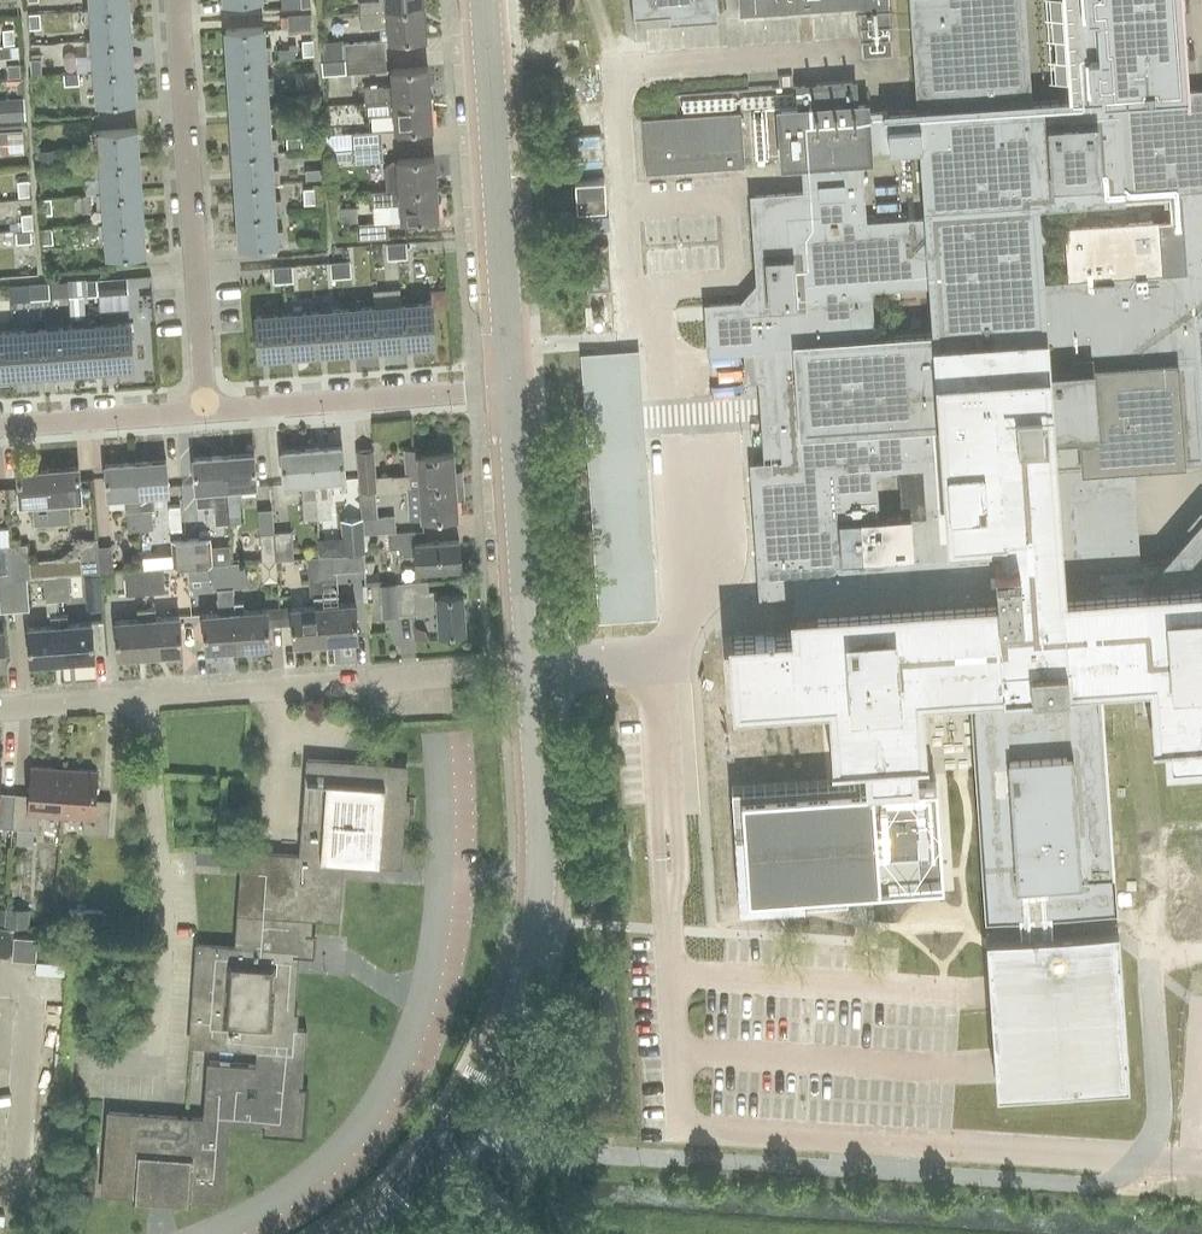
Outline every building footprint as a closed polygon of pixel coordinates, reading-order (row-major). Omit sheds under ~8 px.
[(128,0),(91,0),(92,9),(85,9),(85,10),(129,7),(128,0)] [(311,8),(311,0),(301,0),(302,9),(311,8)] [(361,0),(362,11),(425,7),(424,0),(365,0),(361,0)] [(635,30),(637,30),(636,13),(716,8),(717,16),(719,16),(718,0),(633,0),(635,30)] [(1189,553),(1188,552),(1186,555),(1187,555),(1181,562),(1137,565),(1133,562),(1099,532),(1096,491),(1119,464),(1130,464),(1130,463),(1201,458),(1201,91),(1192,92),(1189,48),(1178,49),(1175,9),(1186,8),(1185,0),(913,0),(917,58),(921,110),(913,110),(867,114),(867,104),(856,105),(854,83),(800,87),(802,109),(781,110),(784,164),(870,158),(869,148),(923,144),(928,219),(864,223),(861,178),(819,181),(819,193),(809,193),(809,192),(754,196),(760,294),(761,301),(708,305),(711,350),(797,344),(803,418),(783,420),(786,462),(754,465),(763,594),(795,592),(796,612),(795,612),(795,625),(796,633),(732,638),(733,640),(733,649),(734,661),(737,704),(832,697),(837,761),(868,759),(870,780),(915,777),(913,755),(924,755),(921,713),(920,692),(971,688),(987,915),(1117,905),(1101,679),(1153,675),(1154,697),(1157,739),(1167,738),(1169,759),(1201,757),(1201,539),(1189,553)] [(735,16),(856,8),(859,56),(893,54),(889,0),(734,0),(735,16)] [(131,38),(129,7),(85,10),(86,23),(93,22),(94,40),(87,40),(87,41),(131,38)] [(427,37),(425,7),(362,11),(363,26),(381,25),(382,40),(346,42),(347,57),(386,55),(385,40),(427,37)] [(42,13),(31,14),(31,28),(43,28),(42,13)] [(312,13),(289,15),(290,27),(313,26),(312,13)] [(227,30),(229,61),(272,58),(272,46),(265,46),(264,27),(227,30)] [(16,29),(5,30),(6,44),(17,44),(16,29)] [(133,69),(131,38),(87,41),(88,54),(95,53),(96,70),(89,71),(89,72),(133,69)] [(324,59),(347,57),(346,42),(345,39),(323,40),(324,59)] [(315,55),(314,40),(305,41),(306,55),(315,55)] [(387,69),(386,55),(347,57),(348,72),(387,69)] [(322,59),(323,74),(348,72),(347,57),(324,59),(322,59)] [(272,59),(272,58),(229,61),(231,92),(274,89),(273,76),(267,77),(266,60),(272,59)] [(33,59),(33,74),(44,74),(43,59),(33,59)] [(22,77),(22,64),(10,64),(10,77),(22,77)] [(392,69),(393,86),(365,87),(366,101),(431,97),(429,66),(392,69)] [(135,100),(133,69),(89,72),(90,84),(97,84),(98,102),(135,100)] [(81,74),(66,74),(66,85),(82,84),(81,74)] [(784,164),(781,110),(780,106),(795,105),(793,74),(646,84),(648,115),(776,106),(776,110),(742,113),(745,167),(784,164)] [(312,76),(297,76),(298,87),(312,87),(312,76)] [(274,90),(274,89),(231,92),(233,122),(276,120),(275,107),(269,107),(268,90),(274,90)] [(25,97),(0,99),(0,120),(26,119),(25,97)] [(433,127),(431,97),(366,101),(367,116),(395,114),(396,130),(433,127)] [(646,173),(745,167),(742,113),(643,119),(646,173)] [(276,120),(233,122),(235,153),(271,151),(271,152),(278,151),(277,138),(271,138),(269,121),(276,120)] [(0,131),(0,153),(25,151),(23,129),(0,131)] [(95,162),(95,163),(139,160),(137,129),(93,131),(94,145),(101,145),(102,162),(95,162)] [(383,145),(382,130),(352,133),(353,147),(383,145)] [(304,137),(289,138),(290,150),(304,149),(304,137)] [(384,160),(383,145),(353,147),(353,149),(353,159),(354,162),(384,160)] [(61,148),(41,150),(42,163),(62,162),(61,148)] [(335,160),(353,159),(353,149),(334,151),(335,160)] [(273,169),(271,152),(271,151),(235,153),(237,184),(280,181),(279,168),(273,169)] [(398,159),(400,189),(400,190),(437,187),(435,156),(398,159)] [(141,191),(139,160),(95,163),(96,176),(103,175),(104,192),(97,193),(97,194),(141,191)] [(322,178),(321,168),(306,169),(307,179),(322,178)] [(577,180),(578,209),(609,207),(607,178),(577,180)] [(30,180),(20,181),(21,196),(31,196),(30,180)] [(280,182),(280,181),(237,184),(238,215),(276,213),(282,212),(281,199),(274,199),(273,182),(280,182)] [(439,218),(437,187),(400,190),(400,189),(373,191),(374,205),(401,203),(402,220),(439,218)] [(317,189),(306,189),(307,204),(318,204),(317,189)] [(143,222),(141,191),(97,194),(98,206),(105,206),(106,223),(106,224),(143,222)] [(91,195),(75,196),(76,211),(92,209),(91,195)] [(53,199),(43,199),(43,214),(54,213),(53,199)] [(343,206),(344,221),(356,220),(355,206),(343,206)] [(276,230),(276,213),(238,215),(241,246),(284,243),(283,230),(276,230)] [(34,214),(24,215),(25,229),(35,229),(34,214)] [(580,232),(609,231),(608,216),(579,218),(575,218),(576,233),(580,232)] [(390,237),(389,221),(358,223),(359,239),(390,237)] [(145,253),(143,222),(106,224),(106,223),(99,224),(100,237),(107,237),(108,255),(145,253)] [(94,241),(93,226),(82,226),(83,241),(94,241)] [(54,229),(42,230),(43,245),(55,243),(54,229)] [(33,232),(18,233),(19,242),(33,242),(33,232)] [(407,242),(398,243),(399,258),(408,257),(407,242)] [(399,258),(398,243),(388,244),(389,258),(399,258)] [(612,289),(610,244),(586,245),(588,290),(612,289)] [(342,277),(341,262),(332,263),(333,278),(342,277)] [(350,262),(341,262),(342,277),(351,276),(350,262)] [(293,266),(283,267),(285,281),(294,281),(293,266)] [(285,281),(283,267),(274,267),(275,282),(285,281)] [(99,280),(100,294),(129,292),(128,278),(99,280)] [(98,280),(88,281),(89,295),(99,295),(98,280)] [(50,283),(40,284),(41,299),(51,298),(50,283)] [(41,299),(40,284),(30,285),(31,299),(41,299)] [(432,303),(403,305),(406,345),(435,343),(432,303)] [(406,345),(403,305),(374,307),(377,347),(406,345)] [(377,347),(374,307),(345,309),(348,349),(377,347)] [(348,349),(345,309),(315,312),(319,351),(348,349)] [(319,351),(315,312),(286,314),(289,354),(319,351)] [(289,354),(286,314),(257,316),(260,356),(289,354)] [(131,323),(102,325),(105,368),(134,365),(131,323)] [(105,368),(102,325),(73,327),(76,370),(105,368)] [(76,370),(73,327),(43,329),(47,372),(76,370)] [(47,372),(43,329),(14,331),(17,374),(47,372)] [(14,331),(0,332),(0,375),(17,374),(14,331)] [(717,437),(665,440),(674,600),(725,597),(717,437)] [(334,501),(332,481),(346,479),(343,444),(312,447),(318,516),(318,518),(333,517),(332,501),(334,501)] [(318,516),(312,447),(282,449),(285,484),(303,483),(305,517),(318,516)] [(257,486),(255,451),(224,454),(229,522),(242,521),(240,488),(257,486)] [(393,475),(394,488),(409,487),(421,487),(463,483),(462,471),(455,471),(454,452),(419,454),(420,473),(393,475)] [(229,522),(224,454),(194,456),(197,491),(215,490),(217,523),(229,522)] [(169,493),(167,458),(136,460),(142,529),(154,528),(153,508),(155,508),(154,494),(169,493)] [(361,491),(376,490),(374,459),(359,461),(361,491)] [(142,529),(136,460),(106,463),(108,498),(126,496),(127,510),(128,510),(130,530),(142,529)] [(82,500),(79,465),(18,469),(21,505),(35,504),(36,525),(70,522),(68,501),(82,500)] [(421,487),(409,487),(410,502),(422,501),(423,518),(458,516),(457,496),(464,496),(463,483),(421,487)] [(378,517),(376,490),(361,491),(363,518),(378,517)] [(363,518),(362,518),(364,533),(389,531),(389,532),(396,532),(395,516),(378,517),(363,518)] [(365,553),(364,533),(362,518),(342,519),(345,553),(350,553),(350,554),(365,553)] [(295,558),(293,531),(275,532),(277,559),(278,559),(295,558)] [(415,531),(396,532),(389,532),(390,549),(400,548),(400,556),(416,554),(417,569),(462,566),(460,540),(416,543),(415,531)] [(277,559),(275,532),(261,533),(263,560),(278,559),(277,559)] [(101,572),(98,538),(81,540),(82,556),(29,560),(28,544),(11,545),(13,579),(28,578),(28,577),(101,572)] [(114,571),(113,545),(99,546),(98,538),(101,572),(114,571)] [(213,563),(212,538),(186,540),(188,565),(213,563)] [(188,565),(186,540),(172,540),(174,566),(188,565)] [(11,545),(0,546),(0,580),(13,579),(11,545)] [(333,555),(320,556),(322,580),(335,579),(333,555)] [(324,604),(322,580),(320,556),(308,557),(311,596),(314,595),(315,605),(292,606),(295,644),(327,641),(324,604)] [(245,562),(232,563),(234,587),(246,586),(245,562)] [(239,648),(235,601),(234,587),(232,563),(212,564),(214,588),(218,588),(220,612),(204,613),(207,650),(239,648)] [(164,568),(145,569),(147,593),(166,592),(164,568)] [(147,593),(145,569),(125,571),(127,595),(147,593)] [(368,584),(382,584),(381,573),(368,574),(368,584)] [(101,574),(86,576),(86,586),(102,585),(101,574)] [(69,575),(57,576),(59,600),(71,599),(69,575)] [(59,600),(57,576),(45,577),(46,601),(59,600)] [(30,609),(28,578),(13,579),(16,610),(30,609)] [(13,579),(0,580),(0,599),(1,611),(16,610),(13,579)] [(397,582),(383,583),(385,614),(399,613),(438,611),(440,633),(466,631),(464,594),(439,595),(438,590),(429,590),(429,580),(397,582)] [(245,600),(235,601),(239,648),(271,645),(268,608),(245,610),(245,600)] [(359,639),(356,602),(324,604),(327,641),(359,639)] [(157,607),(148,608),(151,654),(183,652),(180,615),(158,616),(157,607)] [(151,654),(148,608),(138,608),(139,618),(116,620),(119,657),(151,654)] [(69,613),(60,614),(63,661),(95,658),(93,621),(70,623),(69,613)] [(63,661),(60,614),(51,615),(51,624),(28,626),(31,663),(63,661)] [(780,714),(770,726),(807,759),(817,747),(780,714)] [(309,759),(302,855),(342,858),(341,865),(342,865),(342,860),(385,863),(386,854),(401,855),(406,776),(387,775),(388,765),(309,759)] [(63,816),(65,768),(33,765),(31,794),(15,793),(13,828),(18,829),(17,843),(34,844),(35,829),(40,830),(41,815),(63,816)] [(96,798),(98,770),(65,768),(63,816),(85,817),(84,832),(110,834),(112,799),(96,798)] [(15,793),(0,792),(0,827),(13,828),(15,793)] [(338,918),(342,865),(341,865),(342,858),(302,855),(244,851),(240,911),(311,916),(338,918)] [(844,937),(845,906),(725,902),(727,868),(710,867),(709,906),(729,907),(728,933),(844,937)] [(102,927),(102,910),(65,909),(65,926),(102,927)] [(31,911),(7,910),(6,927),(30,928),(31,911)] [(297,953),(309,954),(311,916),(240,911),(237,947),(199,945),(192,1043),(259,1048),(258,1065),(210,1061),(206,1119),(227,1120),(227,1123),(264,1126),(263,1132),(304,1135),(307,1088),(301,1087),(304,1045),(307,1045),(308,1030),(292,1028),(297,953)] [(15,934),(15,928),(1,927),(0,938),(0,956),(13,957),(15,934)] [(36,959),(38,936),(15,934),(13,957),(36,959)] [(163,1195),(168,1116),(109,1112),(104,1191),(163,1195)] [(222,1200),(227,1123),(227,1120),(206,1119),(168,1116),(163,1195),(222,1200)]
